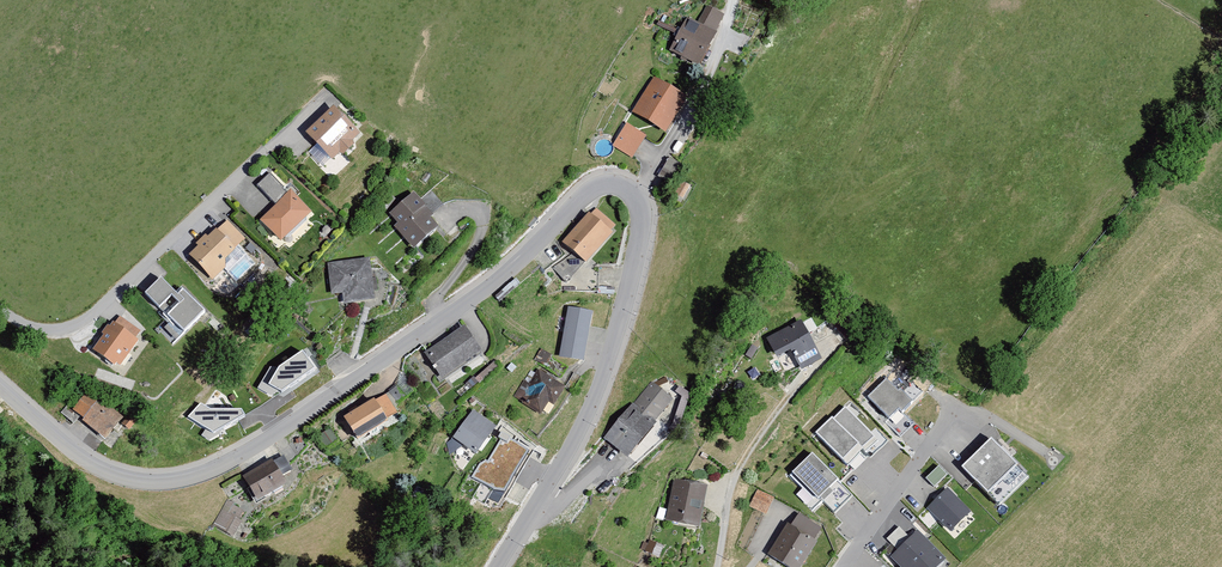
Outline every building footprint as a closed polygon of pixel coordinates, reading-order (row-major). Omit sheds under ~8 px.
[(722,21),(703,11),(696,25),(687,21),(667,60),(696,75),(716,38),(714,37),(722,21)] [(687,101),(653,82),(631,120),(665,140),(687,101)] [(359,137),(332,110),(305,137),(332,164),(340,156),(343,159),(354,148),(351,145),(359,137)] [(645,140),(625,129),(613,150),(633,161),(645,140)] [(672,155),(663,173),(677,180),(686,162),(672,155)] [(256,189),(274,207),(259,222),(280,244),(310,215),(290,194),(288,196),(268,176),(256,189)] [(394,201),(386,195),(378,206),(386,212),(394,201)] [(432,217),(412,195),(389,216),(397,225),(394,228),(414,250),(437,229),(429,220),(432,217)] [(615,228),(596,211),(591,216),(588,214),(561,246),(584,266),(612,235),(610,233),(615,228)] [(211,282),(224,270),(225,260),(235,251),(235,250),(244,241),(228,223),(217,233),(216,231),(207,239),(205,237),(196,245),(199,248),(189,257),(211,282)] [(370,260),(327,265),(331,297),(342,295),(343,306),(374,302),(370,260)] [(203,314),(182,292),(176,297),(160,281),(145,296),(183,334),(203,314)] [(589,313),(568,310),(565,330),(560,329),(558,341),(564,342),(561,358),(582,361),(589,313)] [(114,327),(110,324),(91,353),(112,367),(115,364),(120,368),(138,342),(135,340),(139,333),(119,319),(114,327)] [(776,355),(791,347),(802,368),(818,360),(801,324),(768,340),(776,355)] [(479,352),(461,328),(424,355),(442,379),(479,352)] [(279,367),(270,367),(258,387),(271,395),(279,389),(282,390),(315,366),(302,349),(279,367)] [(565,389),(537,372),(529,385),(524,382),(515,397),(542,413),(548,403),(554,407),(565,389)] [(886,378),(867,396),(889,420),(899,410),(903,414),(914,404),(901,390),(898,392),(886,378)] [(672,401),(648,383),(604,441),(627,459),(672,401)] [(97,402),(85,394),(72,412),(84,420),(81,423),(105,441),(122,417),(98,401),(97,402)] [(395,414),(385,397),(376,403),(375,401),(343,419),(357,442),(368,435),(367,434),(387,423),(385,420),(395,414)] [(210,408),(200,403),(188,416),(214,432),(245,414),(242,408),(210,408)] [(832,418),(815,434),(842,462),(858,447),(862,450),(874,439),(845,410),(834,420),(832,418)] [(495,429),(470,412),(452,440),(477,456),(495,429)] [(136,420),(129,415),(121,426),(127,431),(136,420)] [(337,441),(329,430),(317,438),(325,449),(337,441)] [(485,478),(520,492),(526,475),(523,474),(529,458),(536,461),(540,450),(508,437),(497,463),(492,461),(485,478)] [(990,440),(962,469),(1000,507),(1029,478),(990,440)] [(792,474),(817,500),(820,499),(833,513),(851,497),(812,456),(792,474)] [(272,464),(270,460),(241,477),(256,502),(285,485),(281,477),(290,471),(282,458),(272,464)] [(939,466),(926,478),(934,487),(947,474),(939,466)] [(704,487),(673,481),(665,521),(697,527),(704,487)] [(948,488),(926,509),(949,534),(971,513),(948,488)] [(771,500),(755,493),(748,510),(764,516),(771,500)] [(241,509),(226,502),(213,526),(233,537),(240,523),(235,520),(241,509)] [(798,515),(791,527),(786,525),(767,558),(784,566),(806,566),(818,544),(815,542),(823,528),(798,515)] [(899,528),(887,539),(898,550),(890,558),(898,566),(940,566),(946,561),(917,531),(909,538),(899,528)] [(657,547),(649,545),(647,554),(655,556),(657,547)]
